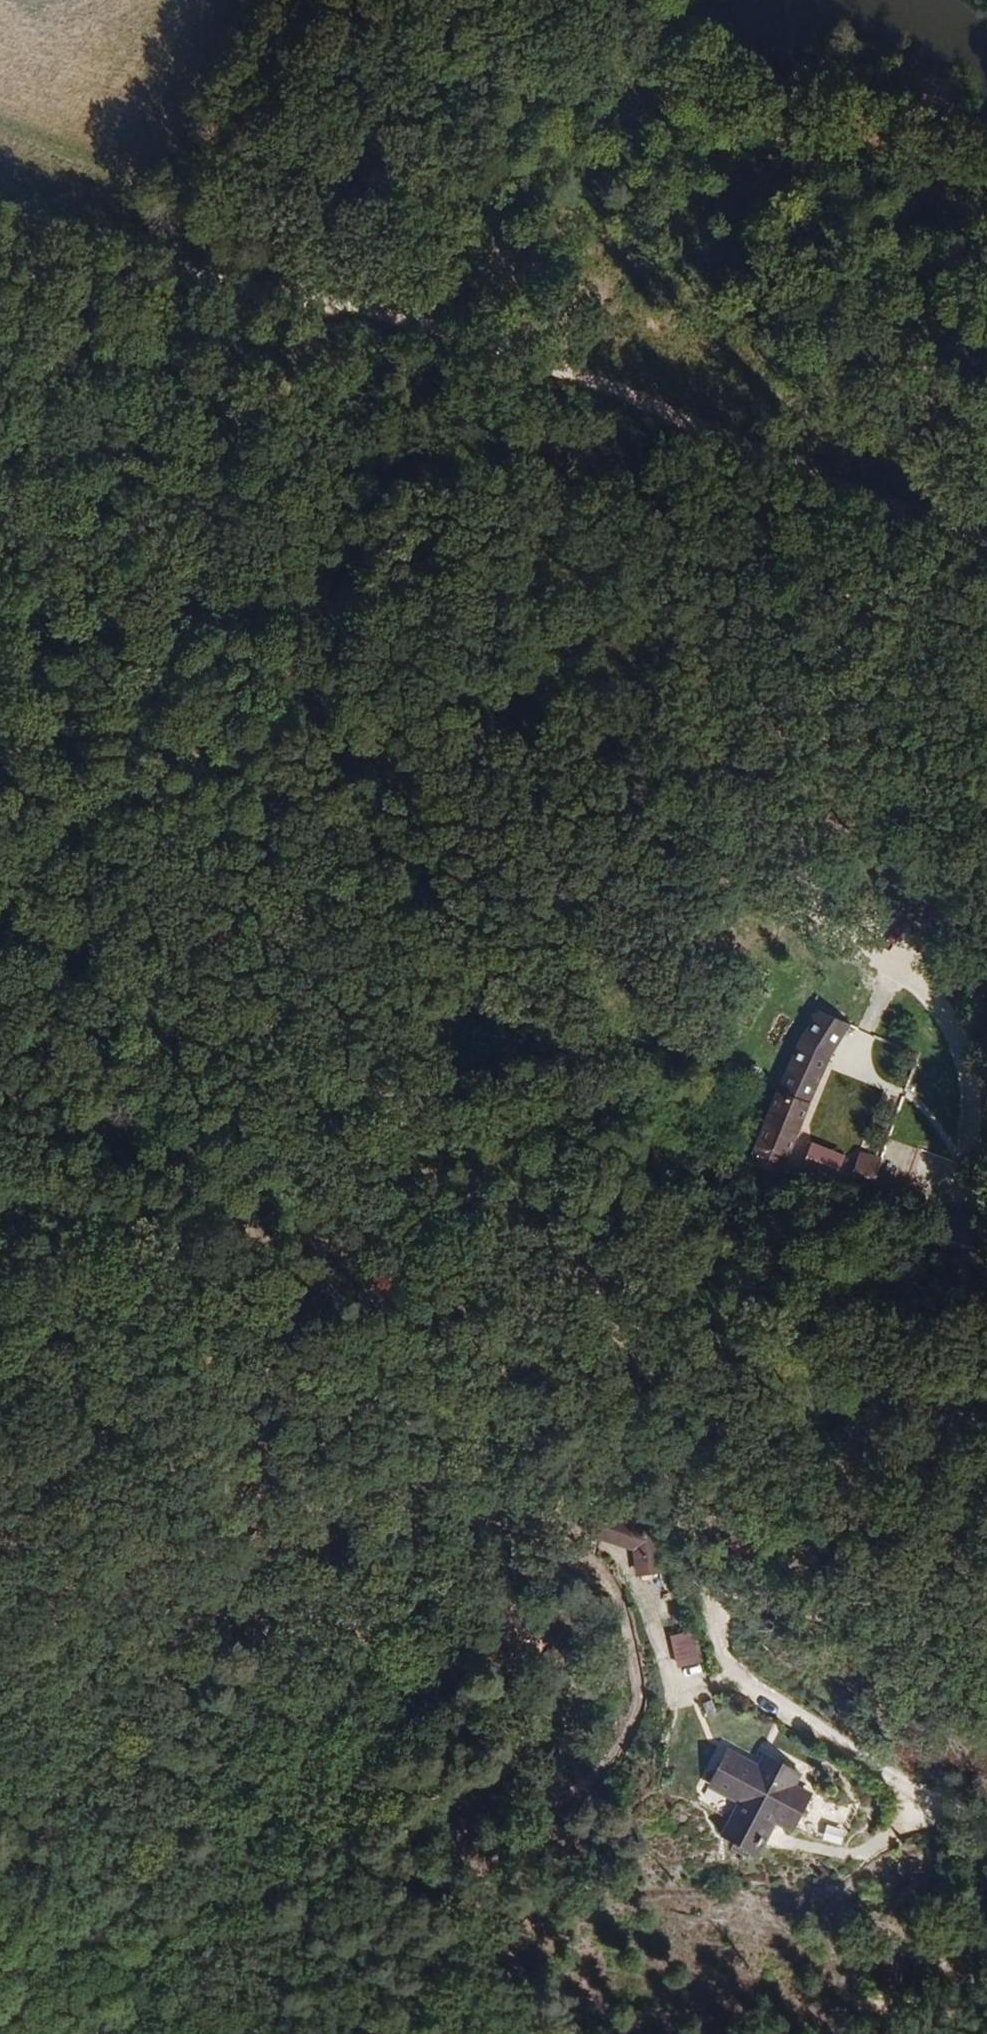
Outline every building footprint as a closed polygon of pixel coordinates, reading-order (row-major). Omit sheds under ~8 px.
[(819,1158),(859,1050),(879,1023),(851,1003),(827,1037),(783,1145),(819,1158)] [(890,1200),(897,1183),(877,1175),(871,1192),(890,1200)] [(633,1569),(653,1574),(664,1532),(605,1517),(599,1541),(638,1550),(633,1569)] [(678,1667),(703,1661),(695,1628),(670,1634),(678,1667)] [(758,1789),(740,1774),(750,1761),(721,1739),(709,1753),(680,1731),(658,1760),(688,1782),(662,1816),(691,1838),(716,1803),(734,1817),(758,1789)]
